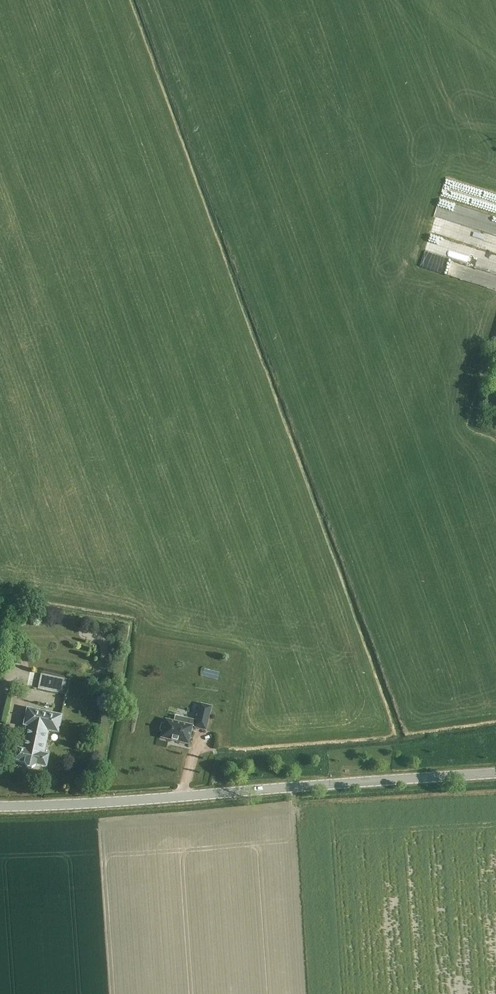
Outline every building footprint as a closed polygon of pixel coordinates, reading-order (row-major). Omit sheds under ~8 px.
[(37,690),(67,696),(70,682),(40,676),(37,690)] [(196,722),(176,717),(175,723),(166,721),(165,725),(162,725),(160,732),(163,732),(162,739),(189,746),(193,727),(195,727),(195,728),(206,730),(212,707),(200,705),(196,722)] [(63,718),(35,711),(27,710),(23,727),(26,728),(21,749),(17,748),(14,760),(25,763),(25,764),(27,767),(32,768),(35,766),(35,765),(46,767),(48,757),(46,756),(47,748),(45,747),(48,732),(59,734),(63,718)]
